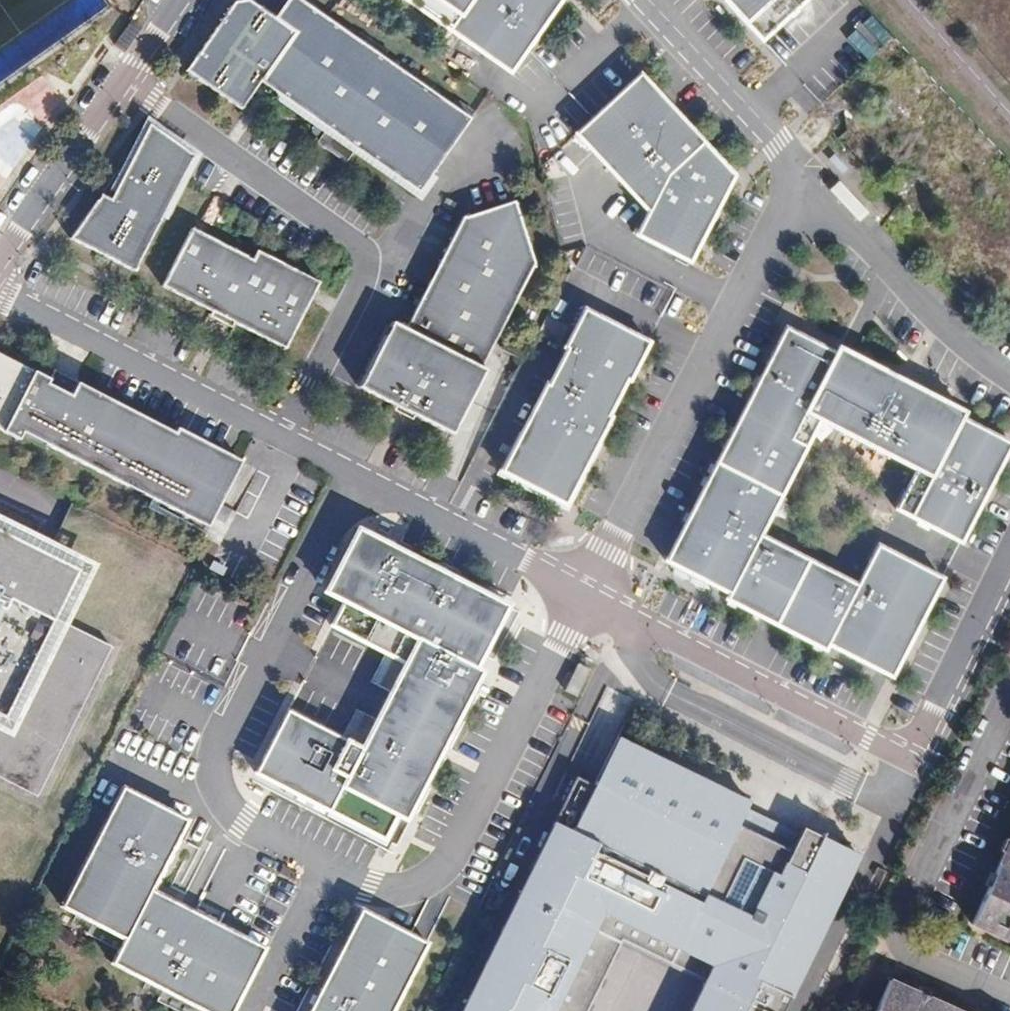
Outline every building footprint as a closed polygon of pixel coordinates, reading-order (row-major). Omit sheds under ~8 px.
[(415,183),(423,189),(435,172),(452,147),(473,115),(426,82),(359,36),(314,4),(297,28),(277,13),(257,0),(232,0),(185,66),(242,105),(262,78),(290,97),(394,168),(415,183)] [(314,4),(307,0),(286,0),(277,13),(297,28),(314,4)] [(516,84),(575,0),(397,0),(516,84)] [(771,39),(813,0),(734,0),(771,39)] [(136,14),(119,38),(129,46),(146,21),(136,14)] [(696,262),(740,176),(643,74),(579,135),(652,213),(639,234),(696,262)] [(199,150),(155,117),(115,191),(105,186),(75,229),(139,262),(178,190),(199,150)] [(393,314),(359,378),(453,426),(466,401),(486,363),(481,359),(496,331),(535,255),(516,190),(463,210),(458,218),(417,298),(405,320),(393,314)] [(196,221),(166,277),(238,315),(288,341),(320,282),(323,275),(261,243),(256,252),(196,221)] [(591,309),(507,473),(573,507),(657,343),(591,309)] [(1009,457),(1009,448),(791,338),(675,566),(898,678),(948,580),(881,547),(861,586),(767,539),(826,423),(916,469),(895,511),(964,547),(1009,457)] [(64,447),(95,384),(81,376),(74,389),(50,376),(52,371),(0,344),(0,423),(20,433),(25,426),(64,447)] [(95,384),(64,447),(88,460),(160,497),(207,522),(241,455),(197,432),(180,423),(178,427),(135,405),(95,384)] [(42,792),(80,714),(111,650),(116,641),(61,613),(86,564),(40,541),(0,521),(0,770),(42,792)] [(411,668),(366,753),(293,715),(262,773),(388,838),(506,611),(358,534),(328,593),(347,603),(334,628),(411,668)] [(596,665),(585,659),(572,686),(583,692),(596,665)] [(607,687),(591,720),(613,730),(618,719),(624,722),(635,700),(607,687)] [(340,736),(355,744),(369,718),(354,710),(340,736)] [(469,1010),(595,1010),(627,945),(705,983),(692,1010),(793,1010),(868,856),(807,827),(794,853),(741,827),(753,803),(624,740),(600,788),(581,779),(469,1010)] [(198,819),(128,783),(111,815),(63,908),(81,917),(133,944),(159,894),(198,819)] [(975,926),(1007,941),(1009,942),(1009,848),(982,910),(975,926)] [(159,894),(133,944),(125,954),(120,964),(175,993),(211,1010),(235,1010),(267,950),(159,894)] [(367,913),(317,1010),(399,1010),(432,946),(367,913)] [(133,944),(81,917),(75,929),(125,954),(133,944)] [(892,983),(879,1010),(958,1010),(892,983)] [(175,993),(169,1006),(179,1010),(211,1010),(175,993)]
